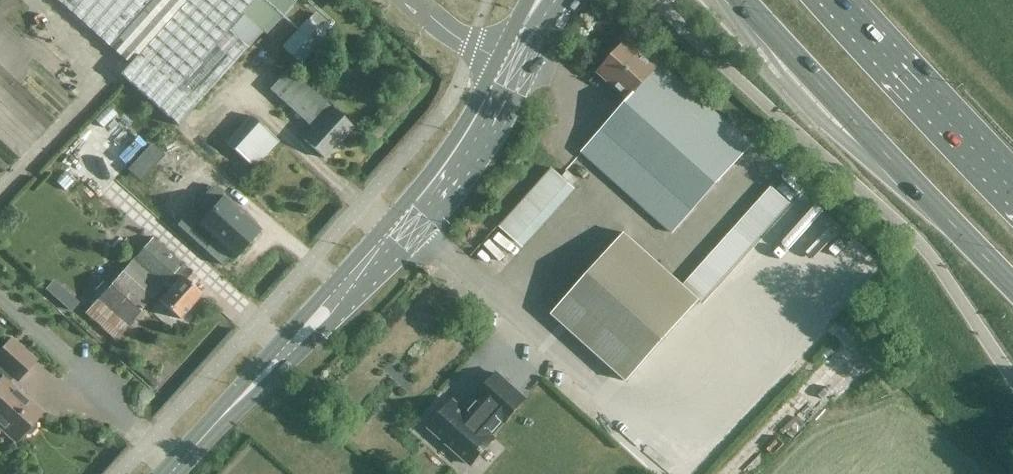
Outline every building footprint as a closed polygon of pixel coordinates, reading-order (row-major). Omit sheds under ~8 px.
[(248,48),(263,32),(244,15),(257,0),(56,0),(130,66),(138,56),(194,107),(248,48)] [(301,63),(325,36),(307,20),(283,47),(301,63)] [(673,232),(751,145),(649,54),(646,58),(626,40),(598,71),(628,99),(582,151),(673,232)] [(325,158),(353,127),(332,107),(331,108),(289,69),(271,89),(313,128),(303,138),(325,158)] [(242,182),(279,141),(251,116),(226,143),(240,156),(228,169),(242,182)] [(216,189),(224,180),(200,159),(192,168),(216,189)] [(499,227),(516,242),(569,183),(552,168),(499,227)] [(90,184),(80,195),(87,202),(84,204),(92,212),(95,209),(100,213),(110,203),(90,184)] [(722,277),(789,202),(771,186),(704,261),(722,277)] [(185,216),(204,233),(195,241),(222,265),(230,256),(233,259),(259,229),(212,187),(185,216)] [(128,216),(134,209),(125,201),(119,208),(128,216)] [(626,381),(699,299),(624,232),(551,313),(626,381)] [(179,319),(202,294),(189,283),(196,276),(152,238),(86,312),(116,339),(164,285),(169,290),(159,301),(179,319)] [(54,279),(46,289),(72,309),(80,299),(54,279)] [(33,420),(40,413),(7,384),(14,376),(17,379),(33,361),(11,341),(0,353),(0,431),(1,431),(3,428),(16,440),(23,432),(26,435),(31,434),(36,428),(36,423),(33,420)] [(495,438),(491,434),(503,420),(505,422),(526,399),(497,373),(477,396),(480,399),(467,413),(453,400),(429,427),(471,465),(495,438)]
